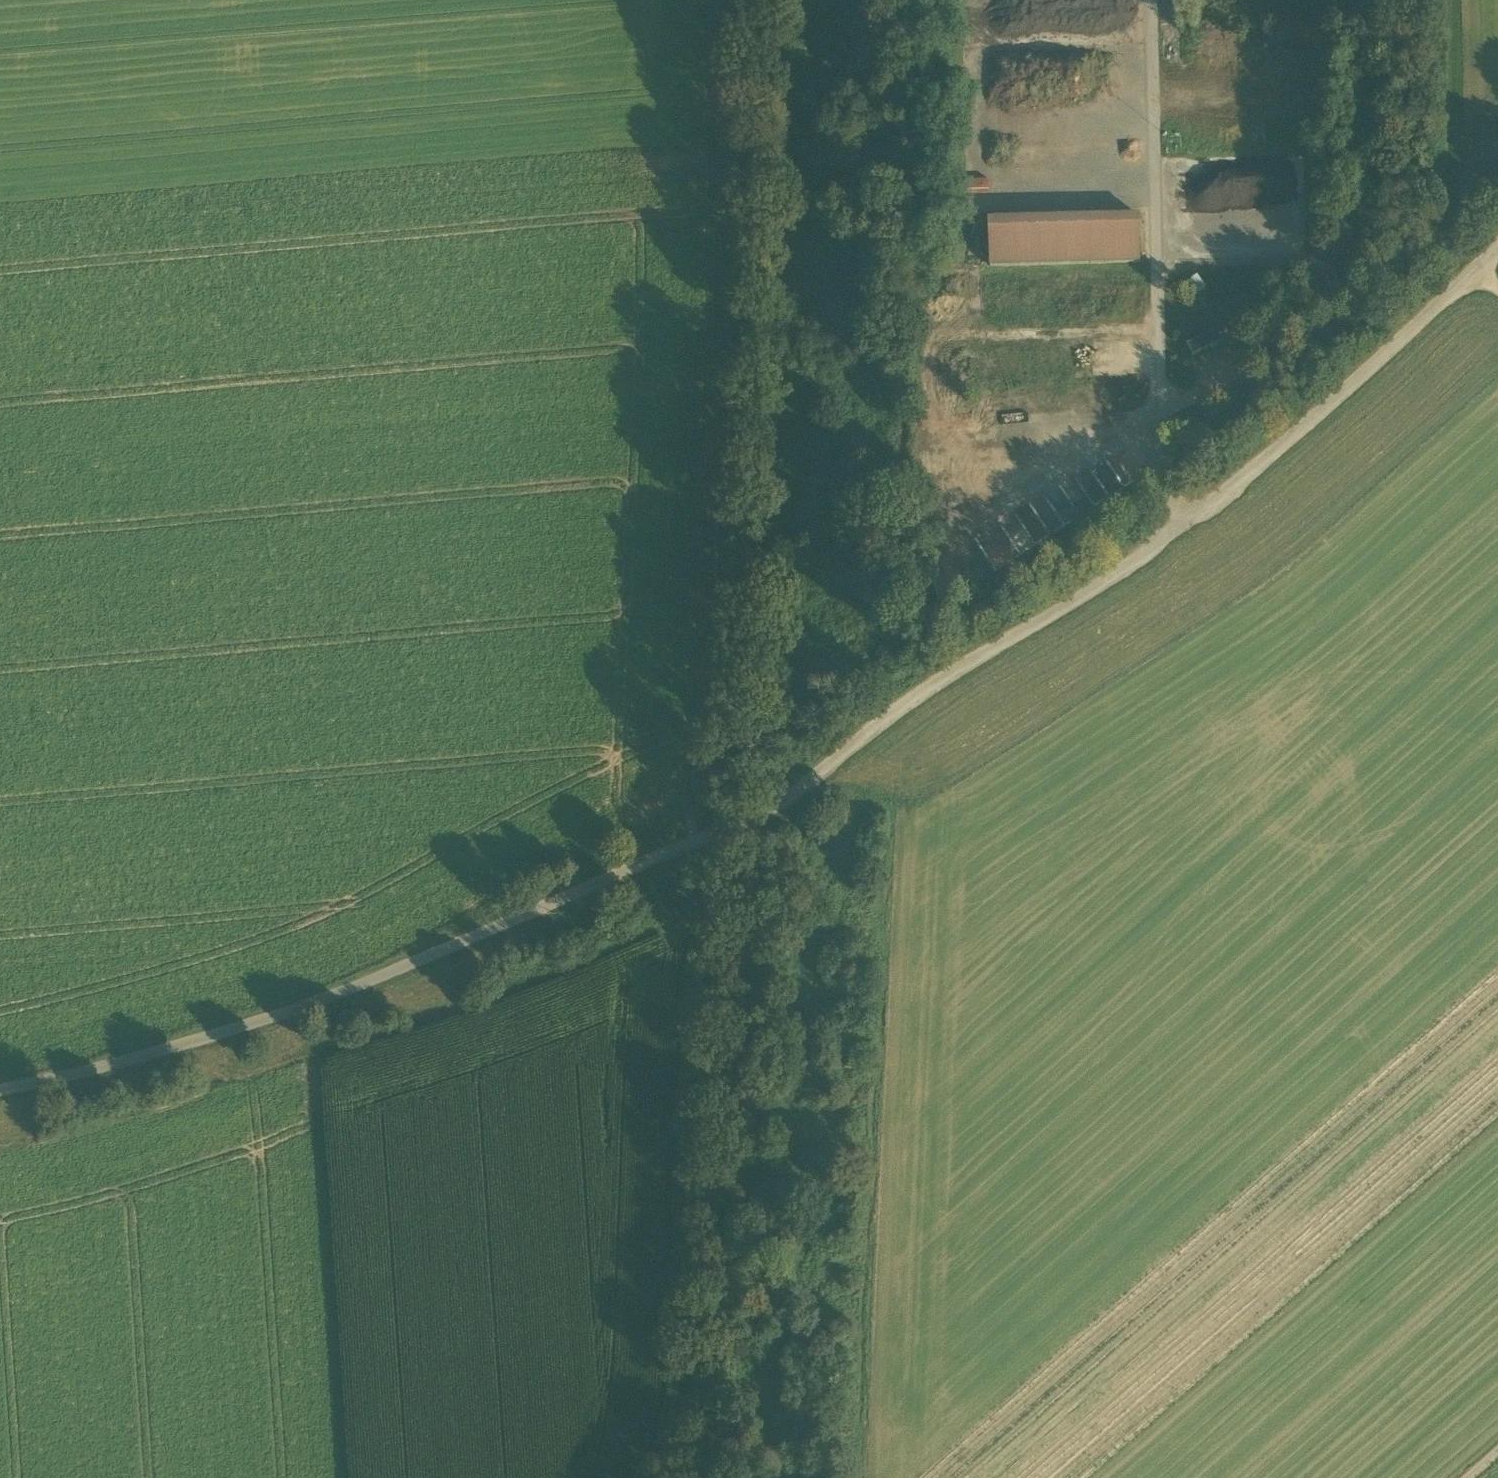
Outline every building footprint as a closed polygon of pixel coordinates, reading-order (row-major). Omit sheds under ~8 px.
[(1196,201),(1212,205),(1217,180),(1201,176),(1196,201)] [(989,220),(991,266),(1141,262),(1140,215),(989,220)] [(1036,384),(997,385),(997,407),(1037,406),(1036,384)]
